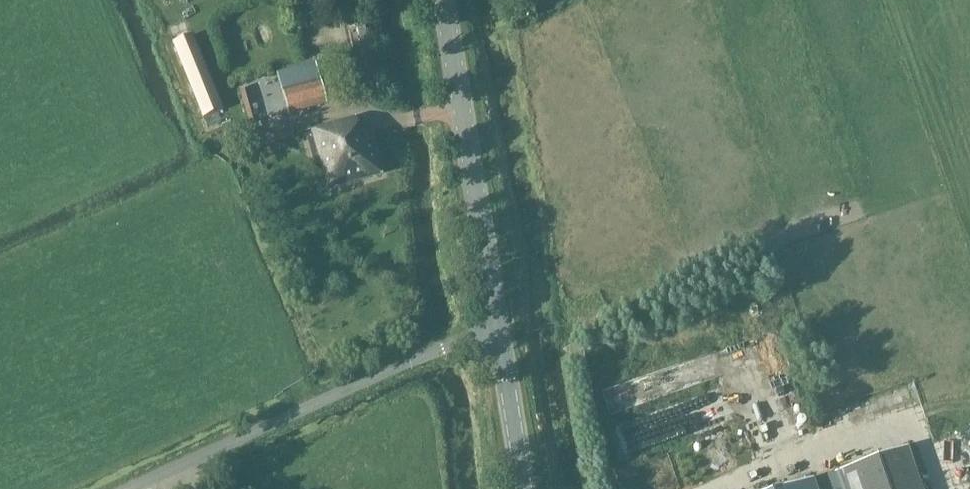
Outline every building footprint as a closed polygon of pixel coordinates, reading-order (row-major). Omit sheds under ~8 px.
[(193,35),(173,43),(203,118),(223,110),(193,35)] [(288,114),(327,103),(316,63),(277,73),(288,114)] [(239,72),(240,116),(271,116),(270,72),(239,72)] [(357,125),(355,119),(306,133),(321,191),(382,174),(371,127),(362,130),(360,124),(357,125)] [(283,126),(249,131),(250,140),(284,135),(283,126)] [(575,322),(587,317),(581,302),(569,308),(575,322)] [(717,440),(700,442),(703,465),(720,463),(717,440)] [(907,448),(787,488),(921,488),(907,448)]
